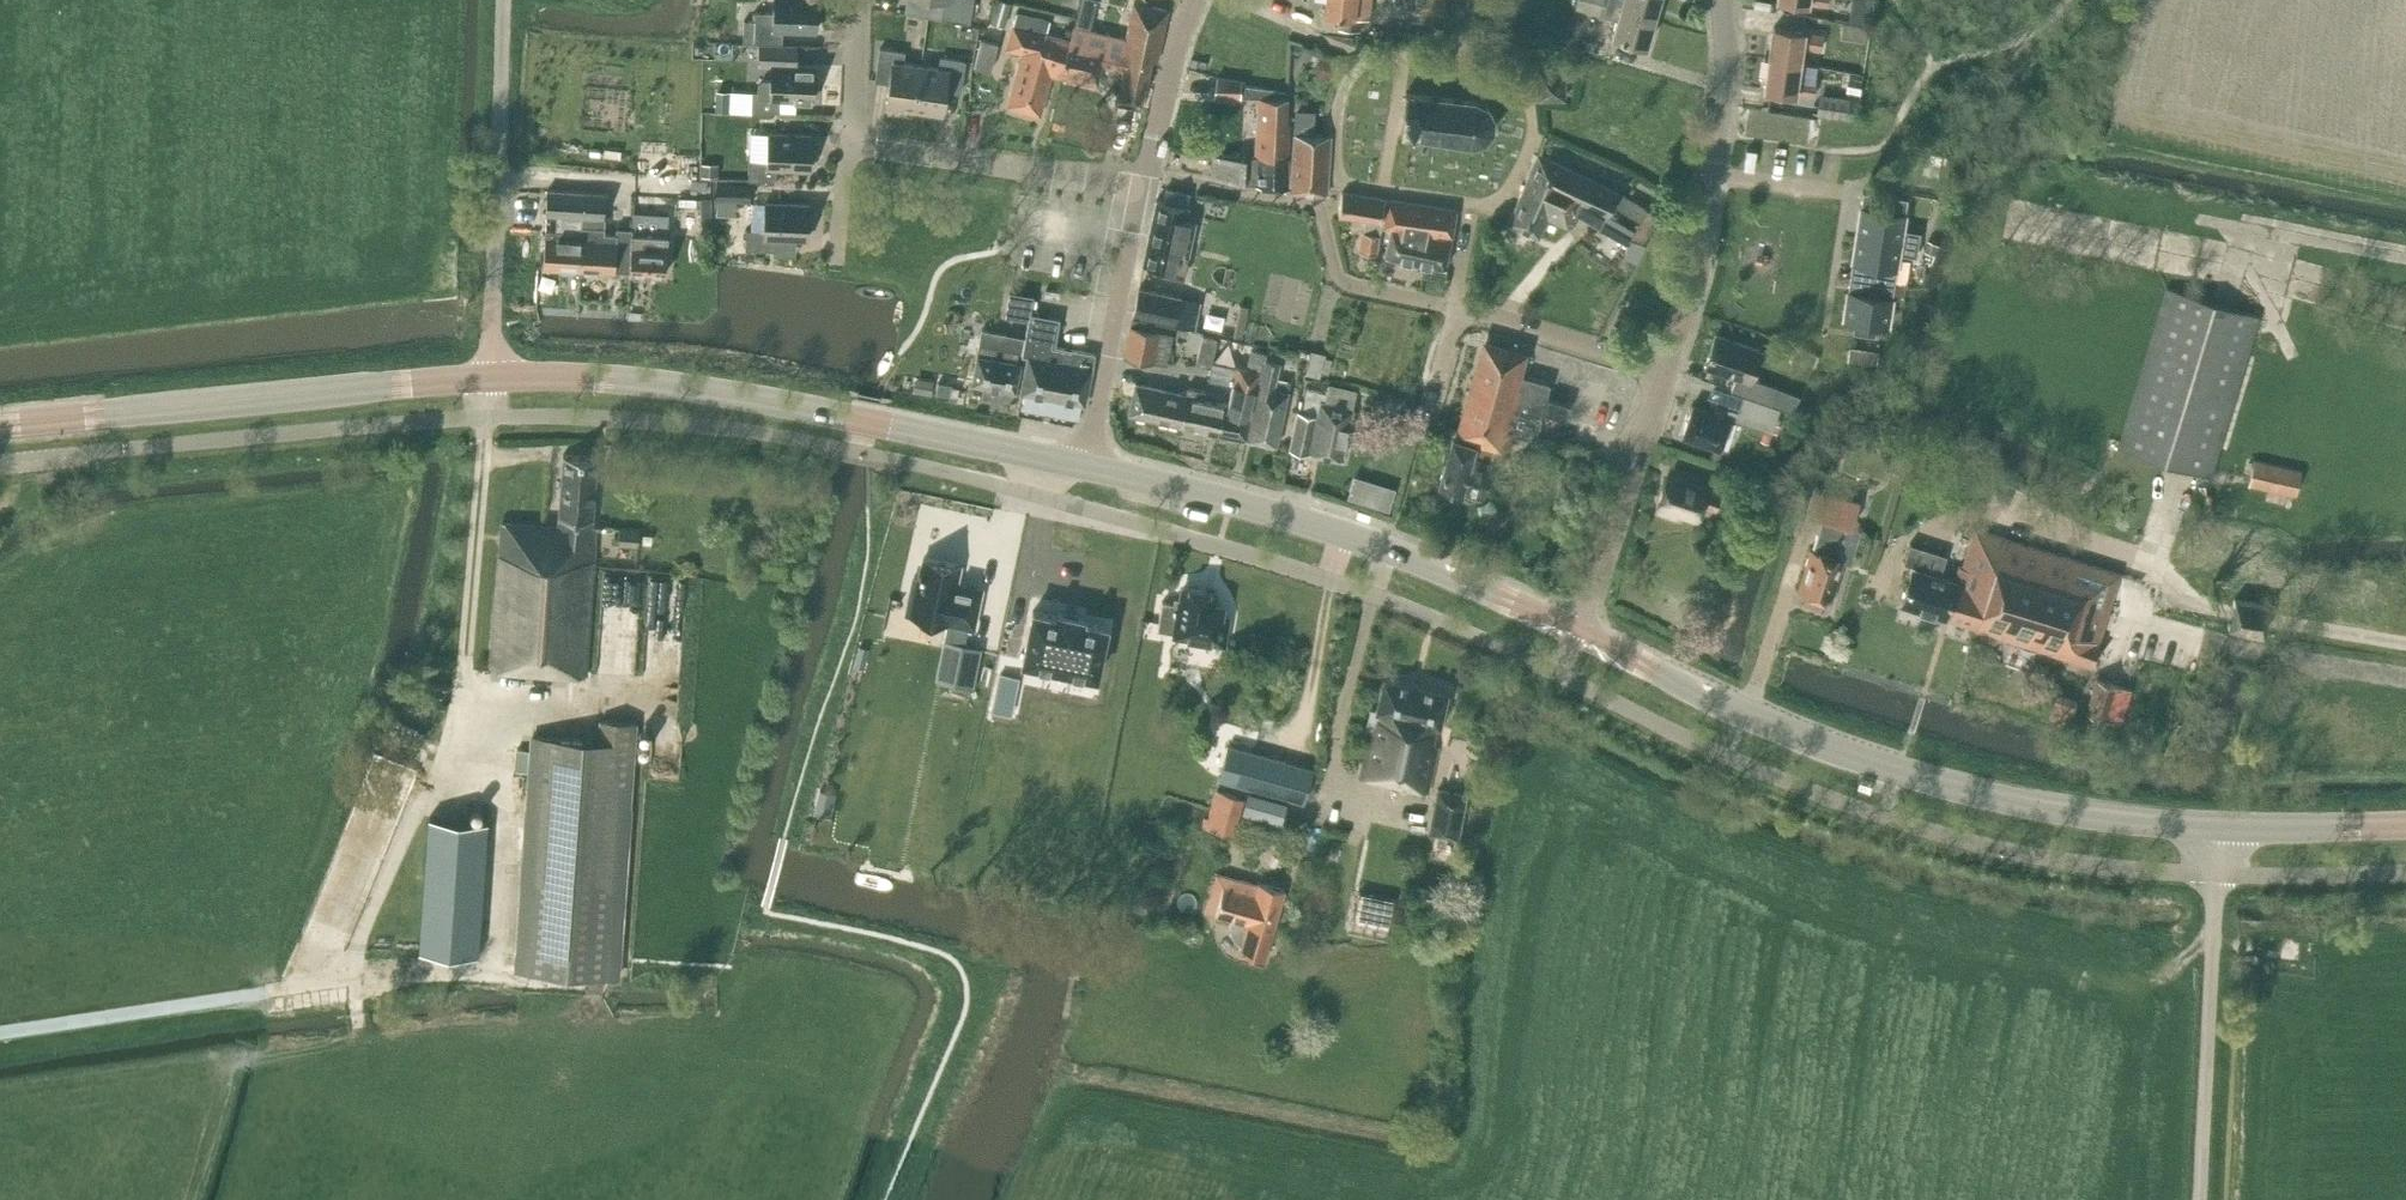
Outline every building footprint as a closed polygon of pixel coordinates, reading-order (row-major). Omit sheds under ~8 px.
[(755,21),(748,20),(744,20),(743,40),(755,40),(782,42),(783,29),(816,31),(817,0),(775,0),(774,13),(756,12),(755,21)] [(904,11),(970,22),(974,0),(906,0),(904,11)] [(1012,2),(1004,0),(996,0),(990,21),(1005,25),(1012,2)] [(1078,19),(1096,23),(1102,0),(1083,0),(1078,19)] [(1362,18),(1370,19),(1372,0),(1326,0),(1324,14),(1341,16),(1340,29),(1360,31),(1362,18)] [(1592,0),(1577,0),(1574,8),(1602,16),(1616,20),(1612,36),(1646,46),(1654,18),(1592,0)] [(1654,18),(1659,0),(1592,0),(1654,18)] [(1069,39),(1060,76),(1097,85),(1102,65),(1124,70),(1116,102),(1140,108),(1152,61),(1157,62),(1168,10),(1133,3),(1125,38),(1125,40),(1073,27),(1069,39)] [(1046,33),(1048,24),(1049,19),(1017,11),(1015,16),(1006,48),(1022,53),(1008,104),(1039,114),(1051,74),(1060,76),(1069,39),(1046,33)] [(1774,27),(1769,58),(1799,62),(1801,44),(1821,47),(1823,35),(1803,32),(1804,31),(1774,27)] [(758,93),(741,92),(740,112),(751,112),(751,110),(779,111),(780,99),(813,100),(815,65),(796,64),(797,45),(760,44),(759,63),(761,63),(760,83),(759,85),(758,93)] [(886,105),(914,109),(920,65),(903,63),(904,52),(880,49),(875,80),(890,82),(886,105)] [(985,54),(973,52),(970,69),(982,71),(985,54)] [(939,68),(920,65),(914,109),(942,113),(945,90),(960,93),(965,61),(940,57),(939,68)] [(1324,57),(1317,60),(1314,67),(1317,74),(1324,77),(1331,74),(1334,67),(1331,60),(1324,57)] [(1797,79),(1799,62),(1769,58),(1765,89),(1794,94),(1794,92),(1814,95),(1816,82),(1797,79)] [(1849,74),(1846,92),(1859,94),(1862,77),(1849,74)] [(1245,82),(1244,82),(1241,81),(1240,80),(1216,77),(1213,97),(1240,98),(1240,97),(1260,97),(1257,157),(1252,157),(1251,184),(1256,185),(1256,186),(1288,189),(1287,124),(1286,92),(1276,91),(1277,89),(1245,84),(1245,82)] [(1476,101),(1406,93),(1405,105),(1403,121),(1401,133),(1471,143),(1484,141),(1492,131),(1494,118),(1488,107),(1476,101)] [(1859,98),(1819,93),(1816,114),(1856,120),(1859,98)] [(1296,108),(1295,122),(1295,134),(1292,134),(1291,191),(1327,194),(1327,191),(1328,136),(1324,136),(1312,135),(1314,119),(1314,109),(1296,108)] [(744,133),(744,118),(718,117),(718,132),(744,133)] [(749,179),(776,180),(777,168),(810,169),(812,135),(769,133),(768,161),(749,161),(749,179)] [(1223,181),(1245,184),(1246,158),(1214,154),(1212,178),(1223,179),(1223,181)] [(1632,237),(1643,243),(1657,217),(1646,210),(1618,193),(1618,192),(1537,154),(1509,223),(1539,238),(1547,217),(1567,226),(1569,222),(1575,225),(1579,216),(1628,244),(1632,237)] [(750,184),(716,181),(714,200),(749,202),(750,184)] [(546,214),(556,214),(555,230),(545,229),(543,267),(558,268),(562,272),(573,273),(577,269),(579,269),(583,192),(547,190),(546,214)] [(1194,223),(1184,221),(1190,195),(1166,190),(1163,202),(1156,200),(1143,265),(1160,268),(1159,271),(1183,277),(1194,223)] [(1863,191),(1856,234),(1918,244),(1920,231),(1902,229),(1907,198),(1863,191)] [(583,192),(579,269),(581,269),(585,274),(596,274),(599,270),(630,272),(631,233),(631,228),(616,227),(616,233),(604,232),(606,194),(583,192)] [(1383,199),(1342,193),(1339,214),(1370,219),(1368,232),(1366,232),(1362,251),(1378,254),(1381,234),(1381,233),(1383,224),(1378,223),(1378,220),(1379,219),(1383,199)] [(1378,223),(1383,224),(1391,226),(1386,255),(1445,267),(1452,236),(1453,236),(1457,211),(1383,199),(1379,219),(1378,220),(1378,223)] [(746,249),(773,250),(773,255),(795,256),(796,238),(807,239),(809,204),(766,202),(765,231),(747,230),(746,249)] [(631,233),(630,272),(666,274),(668,235),(631,233)] [(1850,276),(1894,283),(1899,253),(1916,256),(1918,244),(1856,234),(1850,276)] [(1934,253),(1937,243),(1932,241),(1928,239),(1925,249),(1929,251),(1934,253)] [(1894,283),(1850,276),(1843,319),(1854,321),(1852,332),(1875,336),(1876,324),(1887,326),(1894,283)] [(2167,288),(2118,448),(2210,476),(2259,316),(2167,288)] [(1194,329),(1200,302),(1138,289),(1133,316),(1194,329)] [(1020,393),(1057,400),(1084,405),(1094,355),(1055,347),(1060,319),(1030,313),(1024,344),(1023,356),(1027,356),(1020,393)] [(1160,333),(1130,326),(1124,356),(1153,362),(1160,333)] [(972,384),(1016,392),(1023,356),(1024,344),(1006,340),(1007,335),(982,330),(972,384)] [(1172,335),(1160,333),(1153,362),(1165,365),(1172,335)] [(1760,350),(1715,335),(1704,368),(1749,382),(1751,377),(1760,350)] [(1197,365),(1210,367),(1212,362),(1216,339),(1203,336),(1197,365)] [(1522,355),(1486,344),(1460,430),(1496,441),(1502,425),(1512,428),(1517,412),(1539,418),(1550,383),(1516,374),(1522,355)] [(1847,359),(1876,363),(1878,351),(1849,347),(1847,359)] [(1212,362),(1210,367),(1208,380),(1232,385),(1228,405),(1223,404),(1217,433),(1246,439),(1263,360),(1265,353),(1251,350),(1247,368),(1237,366),(1237,367),(1212,362)] [(1325,357),(1325,354),(1311,351),(1306,375),(1320,378),(1321,372),(1328,373),(1332,359),(1325,357)] [(1279,363),(1263,360),(1246,439),(1276,446),(1288,392),(1287,392),(1290,381),(1276,377),(1279,363)] [(1732,391),(1742,394),(1773,404),(1779,387),(1751,377),(1749,382),(1736,378),(1732,391)] [(938,382),(935,396),(949,399),(952,385),(938,382)] [(1129,414),(1179,425),(1185,395),(1135,384),(1129,414)] [(1223,404),(1222,404),(1203,399),(1205,391),(1187,387),(1186,389),(1185,395),(1179,425),(1217,433),(1223,404)] [(1323,403),(1320,402),(1317,415),(1298,411),(1290,448),(1342,459),(1356,393),(1327,387),(1323,403)] [(1792,411),(1800,394),(1779,387),(1773,404),(1779,406),(1792,411)] [(1773,404),(1742,394),(1737,410),(1730,407),(1731,405),(1711,398),(1707,410),(1692,405),(1682,435),(1720,448),(1730,418),(1770,432),(1779,406),(1773,404)] [(1548,397),(1543,413),(1564,419),(1569,404),(1548,397)] [(1461,439),(1453,436),(1440,482),(1444,483),(1446,489),(1453,491),(1458,487),(1481,494),(1494,448),(1506,451),(1512,428),(1502,425),(1496,441),(1460,430),(1459,432),(1463,433),(1461,439)] [(563,454),(558,525),(502,521),(491,667),(585,674),(586,674),(591,675),(591,668),(586,669),(596,541),(596,525),(592,524),(597,457),(563,454)] [(2301,470),(2254,460),(2248,484),(2295,494),(2301,470)] [(1697,517),(1702,502),(1717,507),(1721,495),(1706,490),(1706,488),(1668,476),(1656,509),(1678,517),(1680,511),(1697,517)] [(1800,590),(1829,599),(1842,558),(1836,556),(1846,525),(1852,527),(1859,501),(1814,487),(1806,513),(1822,518),(1812,549),(1811,548),(1805,567),(1807,568),(1800,590)] [(1933,558),(1917,553),(1913,566),(1901,603),(1976,626),(1975,629),(2092,666),(2100,641),(2098,640),(2119,573),(1974,528),(1962,566),(1959,566),(1955,579),(1939,574),(1941,569),(1930,566),(1933,558)] [(640,530),(619,529),(618,544),(639,545),(640,530)] [(923,560),(918,581),(913,580),(906,615),(972,629),(980,592),(955,586),(959,568),(923,560)] [(1176,632),(1176,635),(1223,643),(1228,617),(1221,616),(1222,607),(1213,605),(1215,593),(1183,587),(1181,599),(1174,598),(1169,631),(1176,632)] [(2231,612),(2228,627),(2262,634),(2265,620),(2268,605),(2234,598),(2231,612)] [(1034,605),(1024,654),(1098,670),(1108,620),(1084,615),(1084,612),(1059,606),(1058,610),(1034,605)] [(980,648),(944,640),(936,678),(972,686),(980,648)] [(869,648),(860,645),(854,665),(863,667),(869,648)] [(1019,676),(1000,672),(997,687),(1016,691),(1019,676)] [(2097,678),(2086,713),(2121,723),(2131,689),(2097,678)] [(1371,729),(1359,776),(1380,781),(1379,782),(1427,793),(1438,746),(1431,745),(1436,725),(1440,726),(1447,694),(1384,680),(1377,710),(1371,709),(1366,728),(1371,729)] [(2054,698),(2049,717),(2069,723),(2075,704),(2054,698)] [(619,978),(637,722),(598,719),(597,740),(531,736),(515,971),(619,978)] [(1313,769),(1227,745),(1218,777),(1304,801),(1313,769)] [(1436,788),(1428,831),(1458,837),(1467,794),(1436,788)] [(1242,811),(1281,821),(1287,800),(1248,789),(1242,811)] [(1232,835),(1242,798),(1219,791),(1215,790),(1210,809),(1205,827),(1232,835)] [(419,952),(478,955),(482,895),(487,823),(428,818),(423,902),(419,952)] [(1265,960),(1273,931),(1285,889),(1258,882),(1257,884),(1220,874),(1216,872),(1205,911),(1215,914),(1216,914),(1215,916),(1230,920),(1230,921),(1230,923),(1230,929),(1231,933),(1232,935),(1233,936),(1234,937),(1235,939),(1237,941),(1240,943),(1238,953),(1265,960)]
